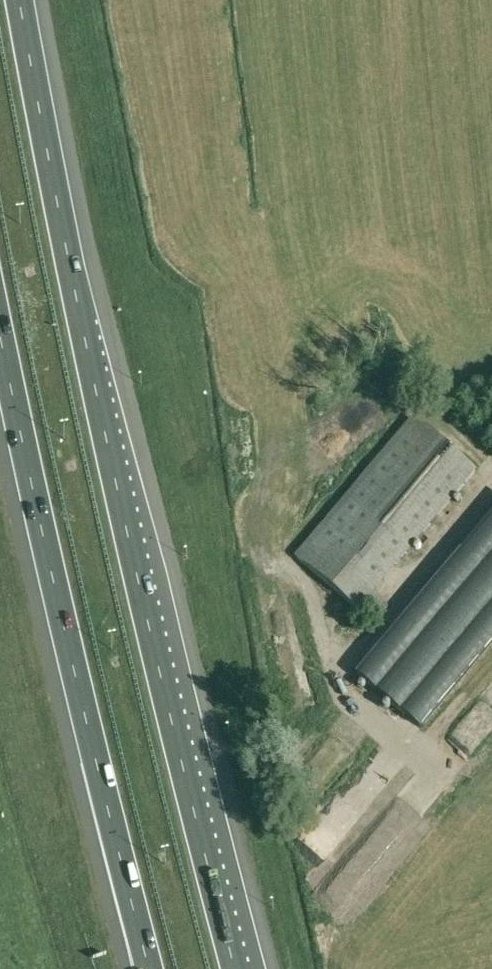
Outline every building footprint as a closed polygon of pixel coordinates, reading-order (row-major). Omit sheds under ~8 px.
[(476,472),(412,419),(293,559),(373,626),(389,607),(373,594),(476,472)] [(357,675),(420,728),(491,643),(491,514),(357,675)]
